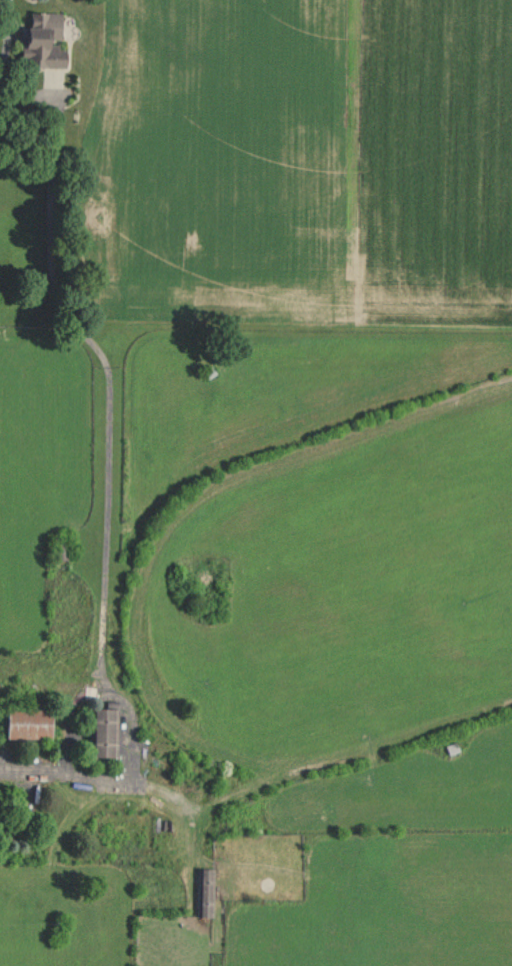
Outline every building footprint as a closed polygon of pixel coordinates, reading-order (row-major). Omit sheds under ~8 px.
[(47,45),(47,13),(22,13),(22,68),(64,67),(64,45),(47,45)] [(112,756),(112,707),(89,707),(89,756),(112,756)] [(7,739),(52,739),(52,708),(7,708),(7,739)] [(196,916),(209,916),(209,868),(196,868),(196,916)]
